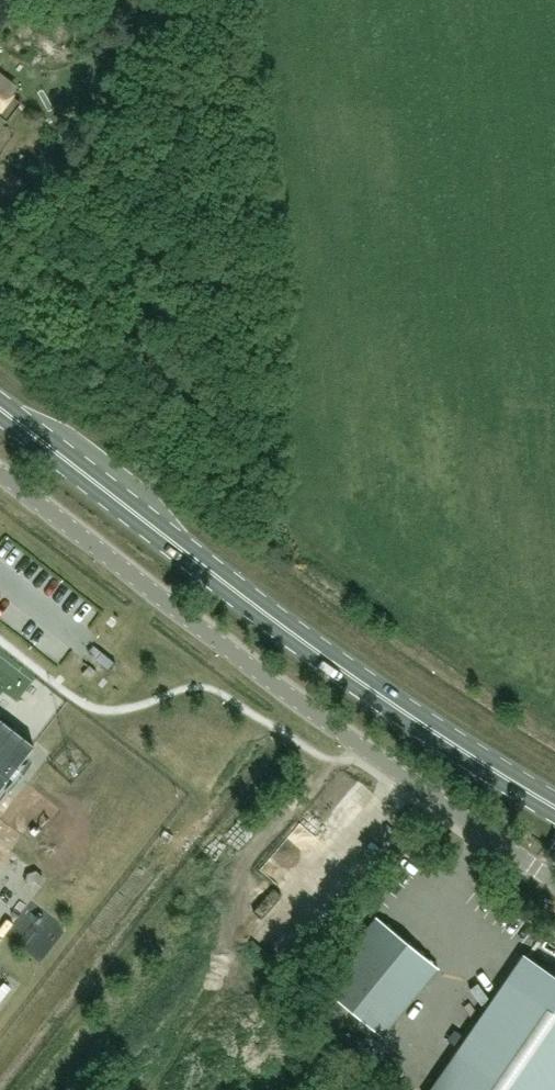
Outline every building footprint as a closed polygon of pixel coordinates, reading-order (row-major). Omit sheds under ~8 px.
[(20,102),(11,95),(16,89),(0,77),(0,115),(6,120),(20,102)] [(0,719),(0,789),(34,746),(0,719)] [(267,823),(277,831),(288,816),(279,808),(267,823)] [(434,965),(429,961),(379,920),(337,971),(323,988),(382,1036),(424,985),(421,982),(434,965)] [(525,951),(429,1089),(554,1089),(554,972),(525,951)]
